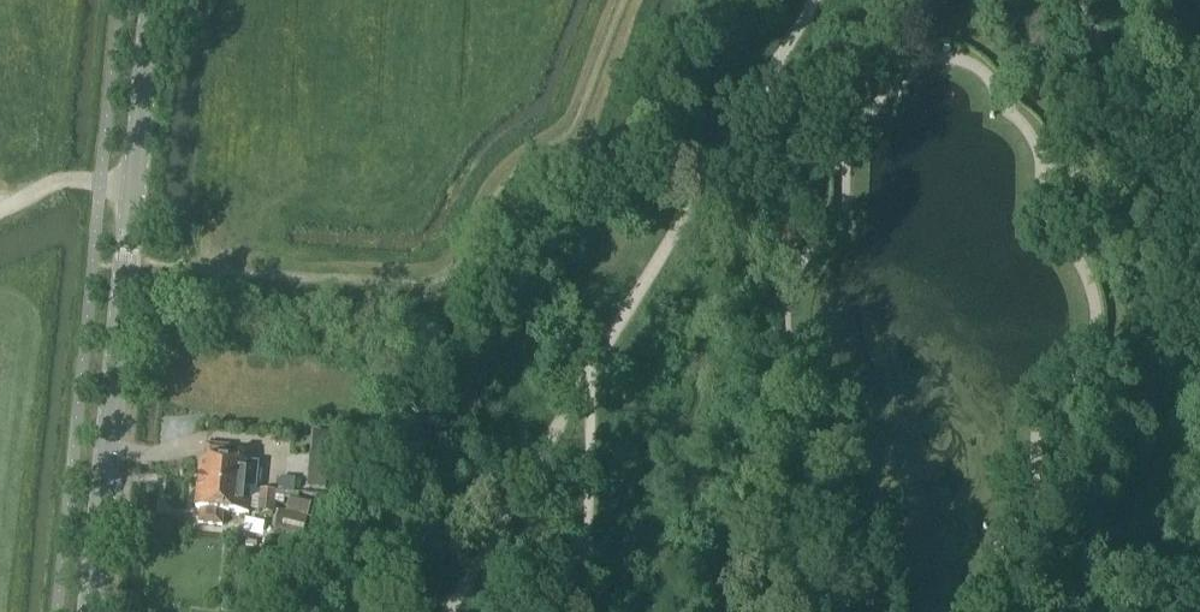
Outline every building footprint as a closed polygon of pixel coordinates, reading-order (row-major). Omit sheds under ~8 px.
[(312,453),(336,455),(338,436),(314,434),(312,453)] [(200,459),(197,485),(256,491),(256,490),(258,464),(228,461),(229,447),(205,445),(204,459),(200,459)] [(274,491),(294,492),(295,481),(284,480),(275,480),(274,491)] [(256,491),(197,485),(195,510),(199,510),(198,525),(222,527),(223,512),(248,515),(249,510),(273,512),(274,504),(283,505),(283,499),(288,500),(285,513),(279,512),(272,539),(269,538),(265,542),(267,548),(287,554),(294,534),(302,537),(312,506),(299,503),(300,494),(256,490),(256,491)]
